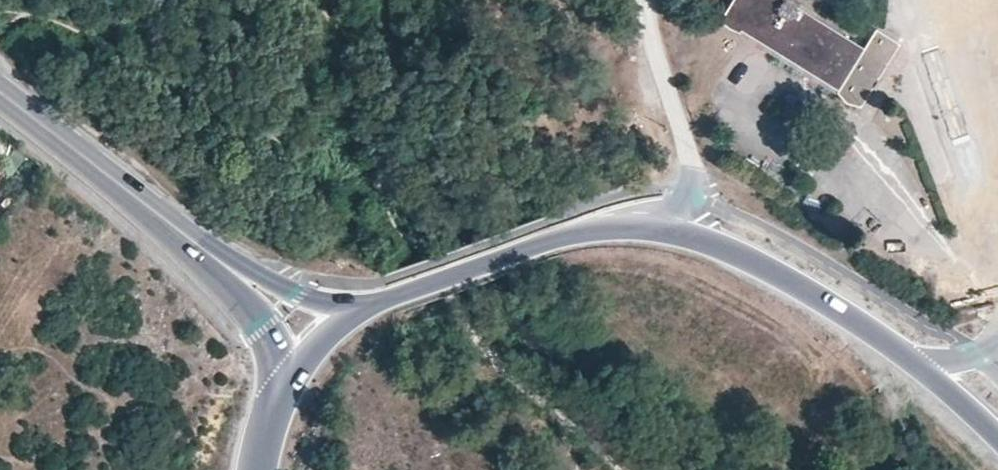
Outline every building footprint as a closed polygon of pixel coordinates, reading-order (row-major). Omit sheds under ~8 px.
[(745,28),(832,81),(843,100),(860,101),(900,41),(875,26),(862,45),(790,0),(732,0),(722,16),(725,20),(730,24),(740,28),(745,28)]
